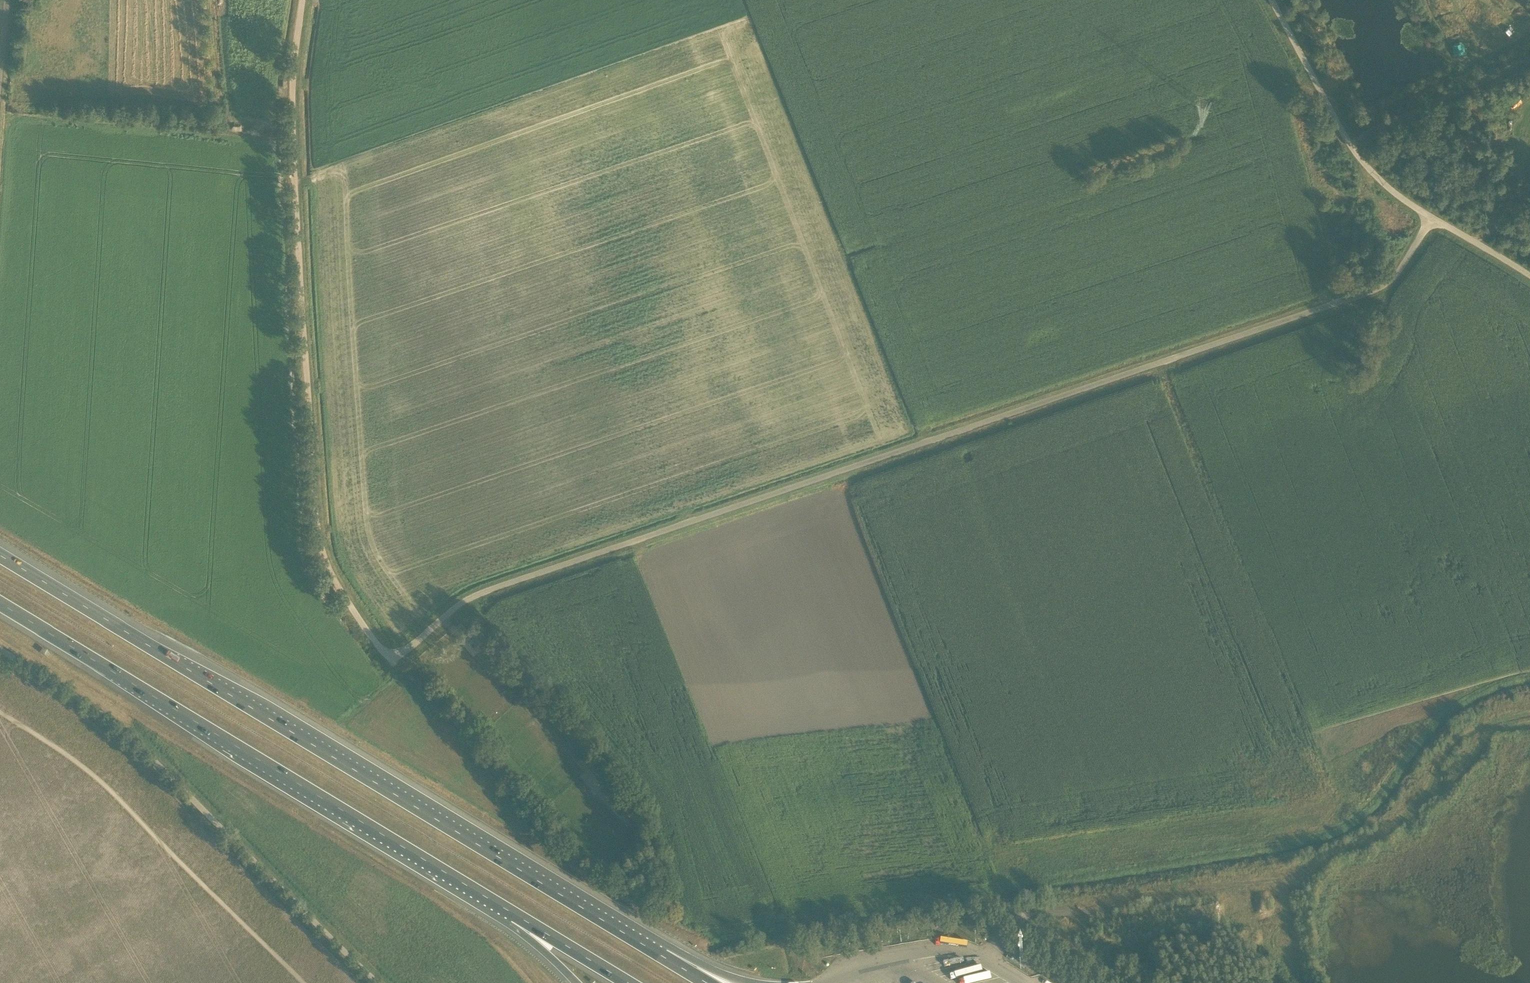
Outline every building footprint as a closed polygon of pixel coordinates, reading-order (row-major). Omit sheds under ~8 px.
[(485,638),(481,633),(474,625),(468,631),(479,643),(485,638)] [(979,967),(978,962),(952,967),(951,962),(940,964),(942,974),(979,967)] [(961,978),(961,982),(968,982),(993,979),(993,973),(961,978)]
